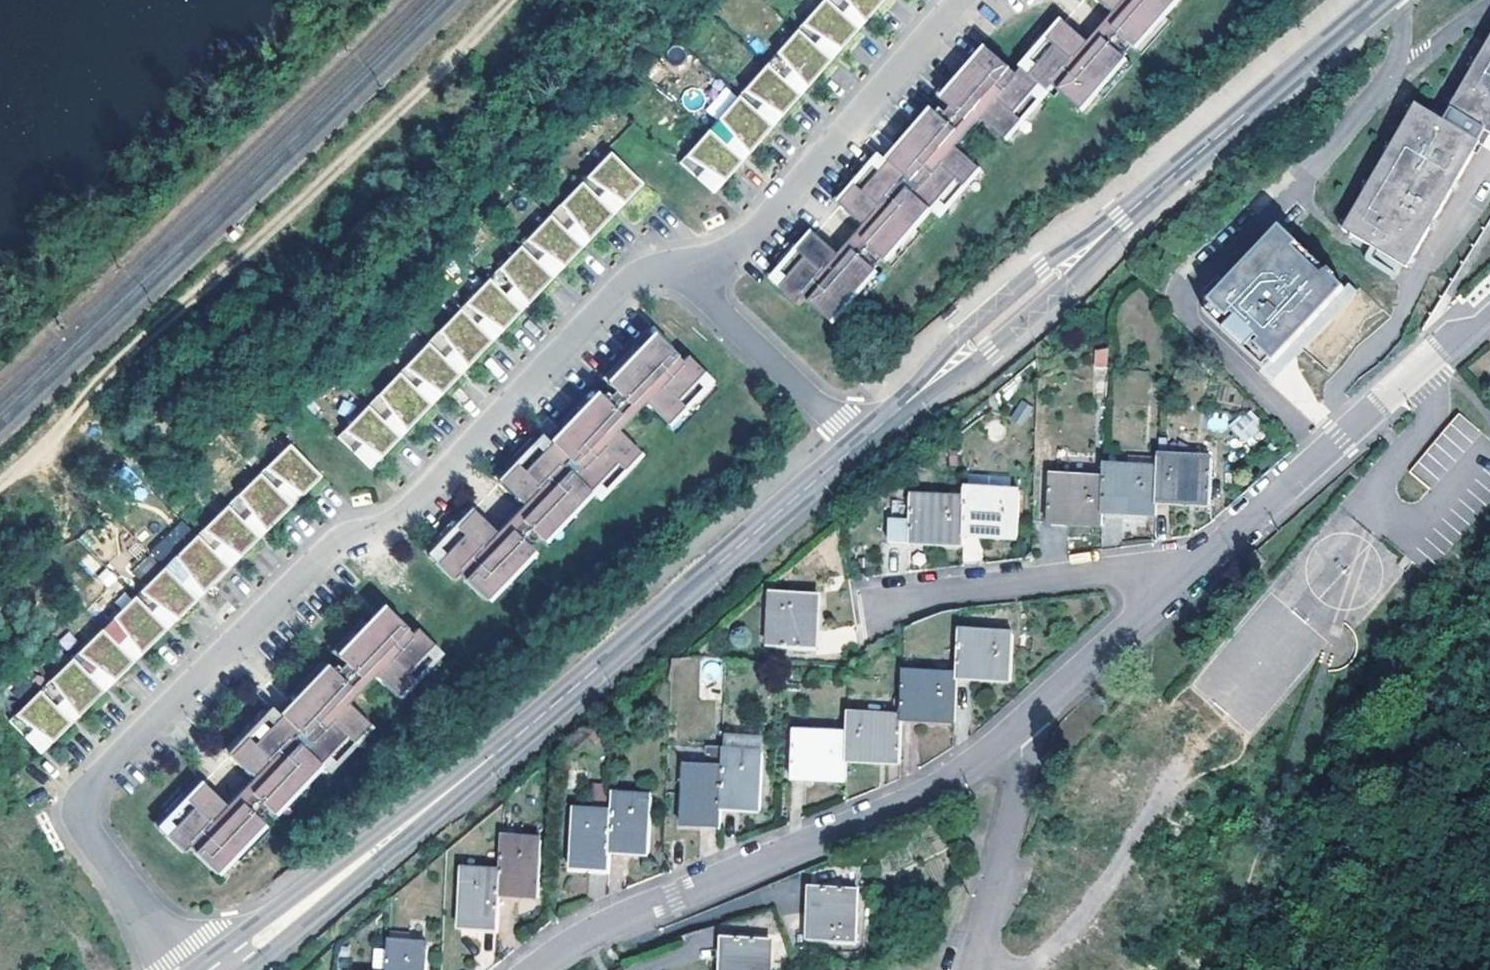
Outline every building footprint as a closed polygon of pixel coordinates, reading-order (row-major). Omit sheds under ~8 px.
[(678,162),(712,192),(733,169),(761,137),(793,100),(818,71),(851,35),(876,6),(881,0),(821,0),(678,162)] [(1113,15),(1103,26),(1088,44),(1062,22),(1016,75),(987,51),(942,102),(950,109),(945,114),(941,119),(933,112),(888,164),(880,157),(839,206),(864,227),(853,240),(839,256),(814,234),(772,282),(797,304),(802,298),(831,323),(875,272),(868,266),(877,255),(885,262),(929,210),(937,217),(979,169),(954,147),(979,118),(1004,140),(1051,87),(1079,112),(1124,60),(1117,54),(1126,43),(1134,49),(1177,0),(1096,0),(1113,15)] [(1334,222),(1394,262),(1481,131),(1489,137),(1489,38),(1438,118),(1412,102),(1334,222)] [(608,152),(336,437),(368,468),(392,443),(420,414),(449,384),(481,350),(512,318),(538,291),(574,254),(601,225),(632,193),(641,184),(608,152)] [(1275,353),(1291,337),(1297,343),(1332,308),(1325,301),(1347,279),(1334,266),(1336,264),(1329,258),(1327,260),(1326,259),(1322,263),(1297,239),(1301,234),(1283,217),(1212,291),(1233,311),(1275,353)] [(1352,274),(1347,279),(1325,301),(1332,308),(1358,280),(1352,274)] [(1297,343),(1291,337),(1275,353),(1233,311),(1225,319),(1275,367),(1297,343)] [(665,424),(709,379),(685,355),(679,361),(652,335),(605,384),(612,391),(602,401),(595,394),(590,399),(548,443),(541,436),(497,483),(521,506),(508,519),(495,533),(470,510),(426,556),(451,580),(456,574),(483,600),(530,551),(523,544),(532,534),(540,540),(587,491),(594,498),(638,452),(614,429),(641,401),(665,424)] [(1020,426),(1034,411),(1022,400),(1009,416),(1020,426)] [(1244,442),(1262,425),(1246,409),(1229,426),(1244,442)] [(1408,471),(1432,491),(1482,433),(1459,413),(1408,471)] [(287,444),(7,720),(40,753),(61,732),(92,701),(118,675),(154,640),(184,610),(212,582),(249,546),(277,518),(313,483),(319,476),(287,444)] [(1156,471),(1154,503),(1209,505),(1212,461),(1157,459),(1156,471)] [(1102,481),(1102,513),(1154,515),(1154,503),(1156,471),(1104,468),(1102,481)] [(1046,525),(1101,527),(1102,513),(1102,481),(1049,479),(1046,525)] [(964,501),(963,534),(1016,537),(1018,493),(966,490),(964,501)] [(888,544),(963,547),(963,534),(964,501),(910,499),(909,508),(893,507),(892,523),(889,523),(888,544)] [(816,596),(770,594),(768,648),(814,651),(816,596)] [(409,633),(382,607),(335,656),(342,663),(333,673),(325,666),(294,699),(278,716),(271,709),(227,755),(252,778),(238,793),(225,806),(200,783),(157,829),(181,852),(186,847),(214,873),(261,824),(253,817),(263,807),(270,814),(317,764),(324,770),(368,725),(344,702),(371,674),(395,697),(439,651),(414,628),(409,633)] [(958,633),(956,678),(1010,681),(1011,636),(958,633)] [(956,678),(903,675),(901,720),(953,723),(956,678)] [(846,737),(846,763),(899,766),(901,720),(848,716),(846,737)] [(790,780),(845,783),(846,763),(846,737),(794,733),(790,780)] [(692,758),(716,759),(717,746),(693,745),(692,758)] [(722,771),(721,809),(759,811),(762,757),(723,754),(722,771)] [(680,824),(719,826),(721,809),(722,771),(683,769),(680,824)] [(610,815),(609,853),(647,854),(650,800),(611,797),(610,815)] [(569,869),(607,871),(609,853),(610,815),(573,814),(569,869)] [(938,829),(884,856),(901,890),(955,862),(938,829)] [(498,875),(498,895),(537,898),(540,842),(500,841),(498,875)] [(457,929),(495,931),(498,895),(498,875),(462,873),(457,929)] [(857,887),(811,886),(809,941),(854,943),(857,887)] [(724,938),(723,969),(769,969),(770,940),(724,938)] [(426,947),(386,946),(385,969),(425,969),(426,947)]
